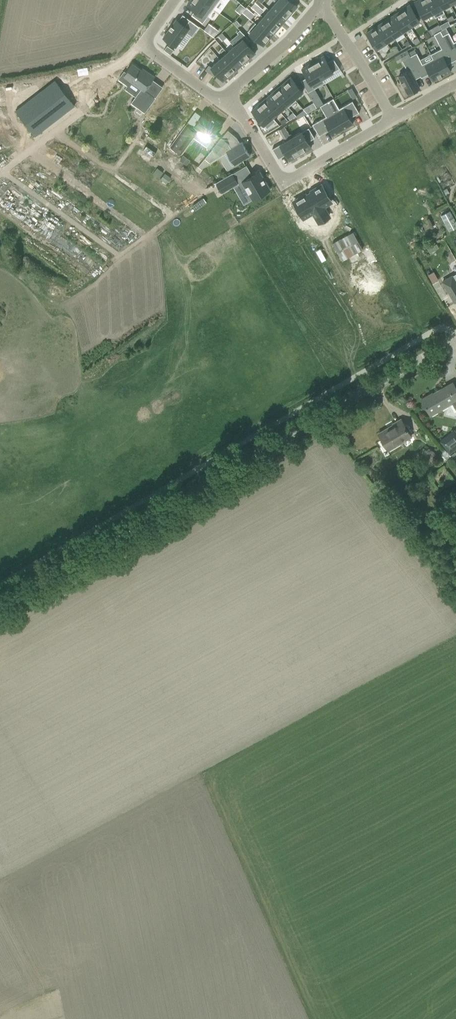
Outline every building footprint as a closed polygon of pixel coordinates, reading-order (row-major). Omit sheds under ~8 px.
[(187,4),(194,10),(191,15),(203,23),(213,8),(202,0),(190,0),(187,4)] [(213,8),(219,0),(202,0),(213,8)] [(274,1),(290,15),(293,11),(292,10),(296,6),(297,7),(297,6),(290,0),(274,0),(274,1)] [(414,2),(423,18),(433,13),(426,0),(420,0),(416,2),(415,1),(414,2)] [(433,13),(435,18),(444,13),(442,9),(437,0),(426,0),(433,13)] [(442,9),(450,4),(448,0),(437,0),(442,9)] [(274,1),(267,8),(283,21),(286,18),(286,19),(290,15),(274,1)] [(404,8),(400,11),(410,27),(411,27),(420,21),(409,5),(408,5),(409,6),(405,9),(404,8)] [(267,8),(261,16),(277,30),(281,26),(280,25),(283,21),(267,8)] [(396,15),(392,17),(402,32),(406,29),(409,33),(413,30),(411,27),(410,27),(400,11),(395,14),(396,15)] [(261,16),(255,23),(270,36),(273,33),(274,33),(277,30),(261,16)] [(388,19),(384,21),(394,37),(402,32),(392,17),(389,20),(388,19)] [(176,19),(163,37),(176,47),(186,33),(192,37),(199,26),(189,19),(185,26),(176,19)] [(380,25),(376,28),(386,43),(386,42),(394,37),(384,21),(379,24),(380,25)] [(253,22),(246,30),(247,31),(264,45),(268,40),(267,40),(270,36),(255,23),(253,22)] [(372,29),(366,33),(378,51),(388,44),(386,42),(386,43),(376,28),(372,30),(372,29)] [(441,48),(430,54),(432,58),(433,58),(442,76),(450,72),(451,71),(447,64),(455,60),(442,35),(443,35),(440,30),(440,31),(434,34),(441,48)] [(443,35),(442,35),(455,60),(455,59),(455,40),(454,42),(448,32),(443,35)] [(243,39),(234,47),(246,61),(250,58),(250,57),(254,53),(254,54),(255,54),(243,39)] [(174,50),(167,45),(164,50),(170,54),(174,50)] [(234,47),(227,53),(238,66),(242,63),(243,64),(246,61),(234,47)] [(227,53),(220,59),(232,73),(236,70),(235,69),(238,66),(227,53)] [(416,53),(410,56),(421,76),(420,76),(421,78),(429,73),(433,80),(439,78),(439,77),(441,76),(442,77),(442,76),(433,58),(432,58),(422,64),(420,59),(416,53)] [(317,60),(313,63),(322,79),(323,78),(340,68),(333,58),(327,62),(323,56),(317,60)] [(407,71),(398,76),(401,82),(402,82),(403,84),(402,85),(403,85),(408,94),(419,88),(415,79),(420,76),(421,76),(410,56),(402,60),(407,71)] [(220,59),(211,67),(223,81),(224,80),(223,79),(227,76),(228,77),(232,73),(220,59)] [(119,79),(118,79),(119,79),(127,85),(127,86),(128,86),(128,85),(131,81),(131,82),(131,81),(141,88),(131,103),(144,113),(156,97),(145,90),(155,77),(147,71),(145,73),(132,63),(126,73),(124,72),(124,71),(124,72),(119,79)] [(307,77),(301,81),(308,92),(325,82),(323,78),(322,79),(313,63),(309,66),(308,65),(302,68),(307,77)] [(286,82),(282,85),(294,99),(295,98),(303,91),(290,77),(285,81),(286,82)] [(68,100),(55,83),(16,113),(36,138),(44,132),(43,130),(65,112),(60,106),(68,100)] [(278,87),(275,91),(287,105),(288,107),(296,100),(295,98),(294,99),(282,85),(279,88),(278,87)] [(271,95),(268,98),(280,111),(287,105),(275,91),(271,94),(271,95)] [(264,100),(260,103),(272,118),(273,117),(280,111),(268,98),(265,100),(264,100)] [(333,98),(326,102),(342,130),(353,124),(350,118),(359,113),(352,101),(339,108),(333,98)] [(316,118),(310,121),(319,136),(329,130),(333,135),(342,130),(326,102),(319,106),(326,116),(318,121),(316,118)] [(257,107),(252,111),(267,129),(276,121),(273,117),(272,118),(260,103),(256,106),(257,107)] [(188,121),(170,146),(181,154),(198,130),(212,140),(222,125),(204,112),(194,126),(188,121)] [(309,127),(291,138),(300,153),(304,151),(305,152),(311,148),(307,142),(314,137),(309,127)] [(222,138),(204,158),(210,163),(227,152),(234,165),(250,156),(241,142),(231,148),(228,144),(229,144),(222,138)] [(291,138),(272,148),(278,159),(286,154),(289,160),(296,157),(295,156),(300,153),(291,138)] [(146,145),(143,149),(153,156),(156,153),(146,145)] [(188,152),(184,156),(190,161),(194,157),(188,152)] [(157,168),(153,173),(157,176),(158,177),(163,172),(157,168)] [(259,171),(242,181),(253,200),(270,190),(259,171)] [(164,173),(161,178),(167,183),(170,178),(164,173)] [(233,173),(216,183),(222,194),(239,184),(233,173)] [(321,185),(294,202),(303,218),(313,212),(313,213),(312,213),(314,218),(315,217),(318,222),(329,216),(323,206),(331,202),(321,185)] [(43,235),(50,225),(4,192),(0,197),(0,204),(43,235)] [(242,211),(232,216),(234,222),(245,216),(242,211)] [(441,216),(449,231),(455,227),(455,222),(450,211),(441,216)] [(74,244),(82,234),(69,223),(61,232),(74,244)] [(442,281),(455,302),(455,283),(452,276),(442,281)] [(426,408),(430,415),(452,402),(455,408),(455,388),(453,382),(430,396),(429,395),(421,399),(426,408)] [(393,425),(378,433),(383,442),(388,450),(411,436),(406,428),(401,419),(393,424),(393,425)] [(449,455),(455,449),(455,432),(454,429),(439,441),(449,455)]
